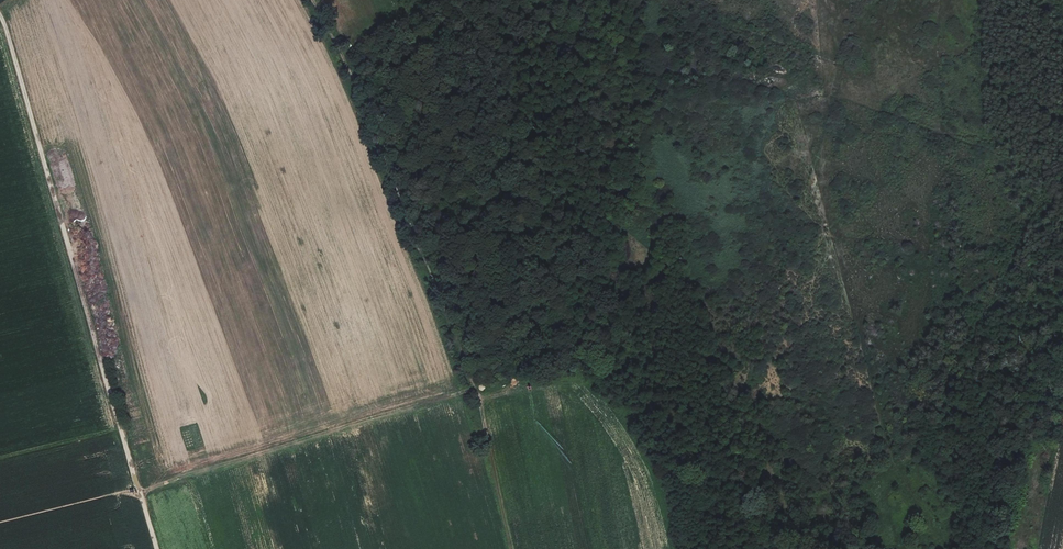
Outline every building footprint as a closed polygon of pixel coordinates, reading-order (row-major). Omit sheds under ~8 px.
[(1039,503),(1035,523),(1046,525),(1049,505),(1039,503)]
